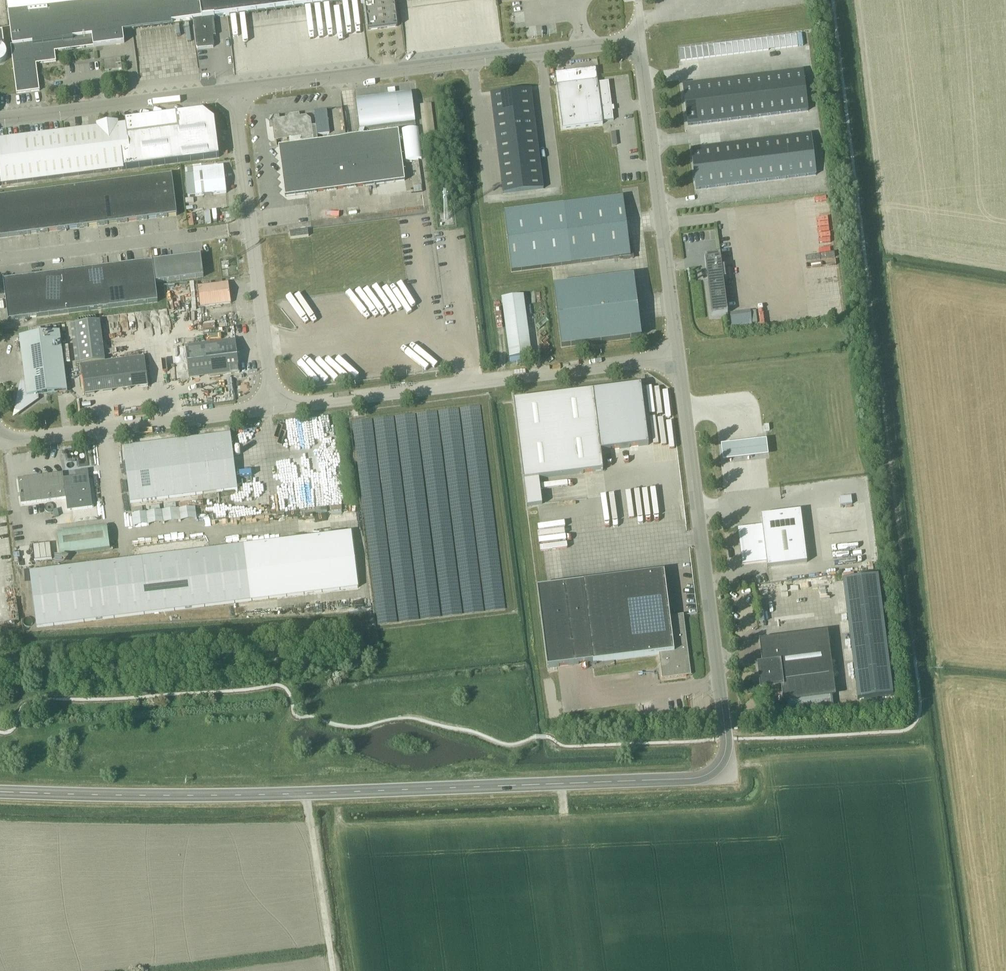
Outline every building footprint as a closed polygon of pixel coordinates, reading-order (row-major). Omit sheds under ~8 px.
[(13,45),(11,45),(17,94),(40,91),(36,64),(56,62),(55,52),(124,43),(123,30),(193,21),(196,48),(198,49),(213,48),(214,46),(213,36),(216,36),(214,19),(360,0),(7,0),(13,45)] [(361,4),(364,4),(368,31),(397,27),(394,0),(361,0),(361,4)] [(680,61),(798,47),(796,35),(678,49),(680,61)] [(117,70),(122,69),(121,59),(104,61),(105,71),(116,70),(117,70)] [(567,84),(557,86),(562,129),(603,124),(602,122),(613,120),(609,81),(597,83),(597,81),(597,78),(596,69),(567,72),(565,73),(567,84)] [(682,84),(687,125),(807,110),(802,70),(682,84)] [(512,102),(532,99),(531,89),(511,91),(512,102)] [(492,104),(512,102),(511,91),(490,94),(492,104)] [(396,95),(356,100),(360,130),(357,136),(362,136),(365,129),(400,125),(416,122),(412,93),(396,95)] [(513,112),(534,109),(532,99),(512,102),(513,112)] [(493,114),(513,112),(512,102),(492,104),(493,114)] [(515,121),(535,119),(534,109),(513,112),(515,121)] [(326,110),(314,111),(316,126),(317,136),(329,134),(328,124),(326,110)] [(0,140),(0,174),(1,185),(215,156),(212,122),(202,112),(118,122),(96,124),(97,128),(0,140)] [(494,124),(515,121),(513,112),(493,114),(494,124)] [(279,117),(268,118),(270,129),(273,129),(274,141),(301,138),(302,144),(279,146),(285,197),(405,181),(399,141),(399,136),(398,131),(362,136),(357,136),(314,142),(311,120),(306,116),(300,117),(299,114),(290,115),(287,118),(280,120),(279,117)] [(516,131),(536,129),(535,119),(515,121),(516,131)] [(495,134),(516,131),(515,121),(494,124),(495,134)] [(402,135),(399,136),(399,141),(403,141),(406,160),(406,161),(422,159),(418,128),(402,130),(402,135)] [(517,141),(537,139),(536,129),(516,131),(517,141)] [(497,144),(517,141),(516,131),(495,134),(497,144)] [(696,190),(816,175),(811,134),(690,149),(696,190)] [(518,151),(538,149),(537,139),(517,141),(518,151)] [(498,154),(518,151),(517,141),(497,144),(498,154)] [(519,161),(540,159),(538,149),(518,151),(519,161)] [(499,164),(519,161),(518,151),(498,154),(499,164)] [(521,171),(541,169),(540,159),(519,161),(521,171)] [(500,174),(521,171),(519,161),(499,164),(500,174)] [(193,169),(185,170),(188,197),(196,196),(227,193),(224,171),(224,166),(193,169)] [(522,181),(542,179),(541,169),(521,171),(522,181)] [(502,183),(522,181),(521,171),(500,174),(502,183)] [(157,218),(177,216),(172,176),(152,178),(157,218)] [(137,221),(157,218),(152,178),(132,181),(137,221)] [(522,181),(523,191),(543,189),(542,179),(522,181)] [(118,223),(137,221),(132,181),(112,183),(118,223)] [(503,194),(523,191),(522,181),(502,183),(503,194)] [(98,226),(118,223),(112,183),(93,186),(98,226)] [(78,228),(98,226),(93,186),(73,188),(78,228)] [(58,231),(78,228),(73,188),(53,191),(58,231)] [(38,233),(58,231),(53,191),(33,193),(38,233)] [(38,233),(33,193),(0,197),(0,238),(38,233)] [(629,247),(623,197),(504,212),(512,272),(621,258),(621,260),(633,258),(631,247),(629,247)] [(290,239),(309,236),(308,230),(290,232),(290,239)] [(728,314),(723,279),(726,279),(724,266),(722,267),(720,254),(704,256),(712,316),(728,314)] [(185,258),(186,265),(188,279),(204,277),(201,256),(185,258)] [(162,268),(186,265),(185,258),(161,261),(162,268)] [(163,282),(162,268),(161,261),(123,266),(128,306),(158,302),(155,283),(163,282)] [(163,282),(188,279),(186,265),(162,268),(163,282)] [(108,309),(128,306),(123,266),(103,268),(108,309)] [(88,311),(108,309),(103,268),(83,271),(88,311)] [(68,314),(88,311),(83,271),(63,273),(68,314)] [(38,317),(68,314),(63,273),(33,277),(38,317)] [(8,321),(38,317),(33,277),(3,281),(8,321)] [(633,278),(554,287),(561,347),(641,337),(633,278)] [(200,307),(231,303),(228,283),(198,287),(200,307)] [(509,358),(532,355),(524,295),(501,298),(509,358)] [(733,326),(753,325),(752,311),(732,312),(733,326)] [(85,395),(148,387),(144,357),(105,362),(100,321),(71,325),(76,365),(81,364),(81,365),(85,395)] [(21,383),(16,407),(21,412),(38,400),(37,396),(58,393),(66,392),(67,392),(60,332),(19,337),(25,382),(21,383)] [(190,379),(239,373),(235,341),(186,347),(190,379)] [(641,385),(514,402),(524,481),(527,507),(542,505),(539,479),(603,471),(600,451),(648,445),(641,385)] [(130,503),(237,490),(230,434),(123,448),(130,503)] [(768,440),(722,445),(724,461),(770,455),(768,440)] [(18,479),(21,504),(66,498),(68,511),(93,508),(88,470),(75,472),(76,477),(64,478),(63,473),(18,479)] [(840,506),(852,505),(851,496),(839,498),(840,506)] [(180,507),(147,512),(149,524),(182,519),(180,507)] [(767,568),(807,563),(801,511),(761,516),(762,525),(738,528),(742,566),(766,563),(767,568)] [(57,533),(60,555),(110,549),(107,526),(57,533)] [(351,532),(30,572),(37,628),(288,596),(358,588),(351,532)] [(33,546),(34,561),(52,559),(50,544),(33,546)] [(549,587),(537,588),(547,668),(554,667),(557,667),(567,666),(593,663),(659,654),(662,679),(687,676),(685,663),(690,663),(684,615),(670,617),(664,572),(549,587)] [(878,576),(843,580),(858,700),(893,696),(878,576)] [(762,664),(757,665),(758,673),(759,688),(781,686),(783,701),(832,694),(825,632),(759,640),(762,663),(762,664)] [(761,699),(762,705),(763,705),(763,707),(768,706),(767,704),(774,703),(773,698),(761,699)]
